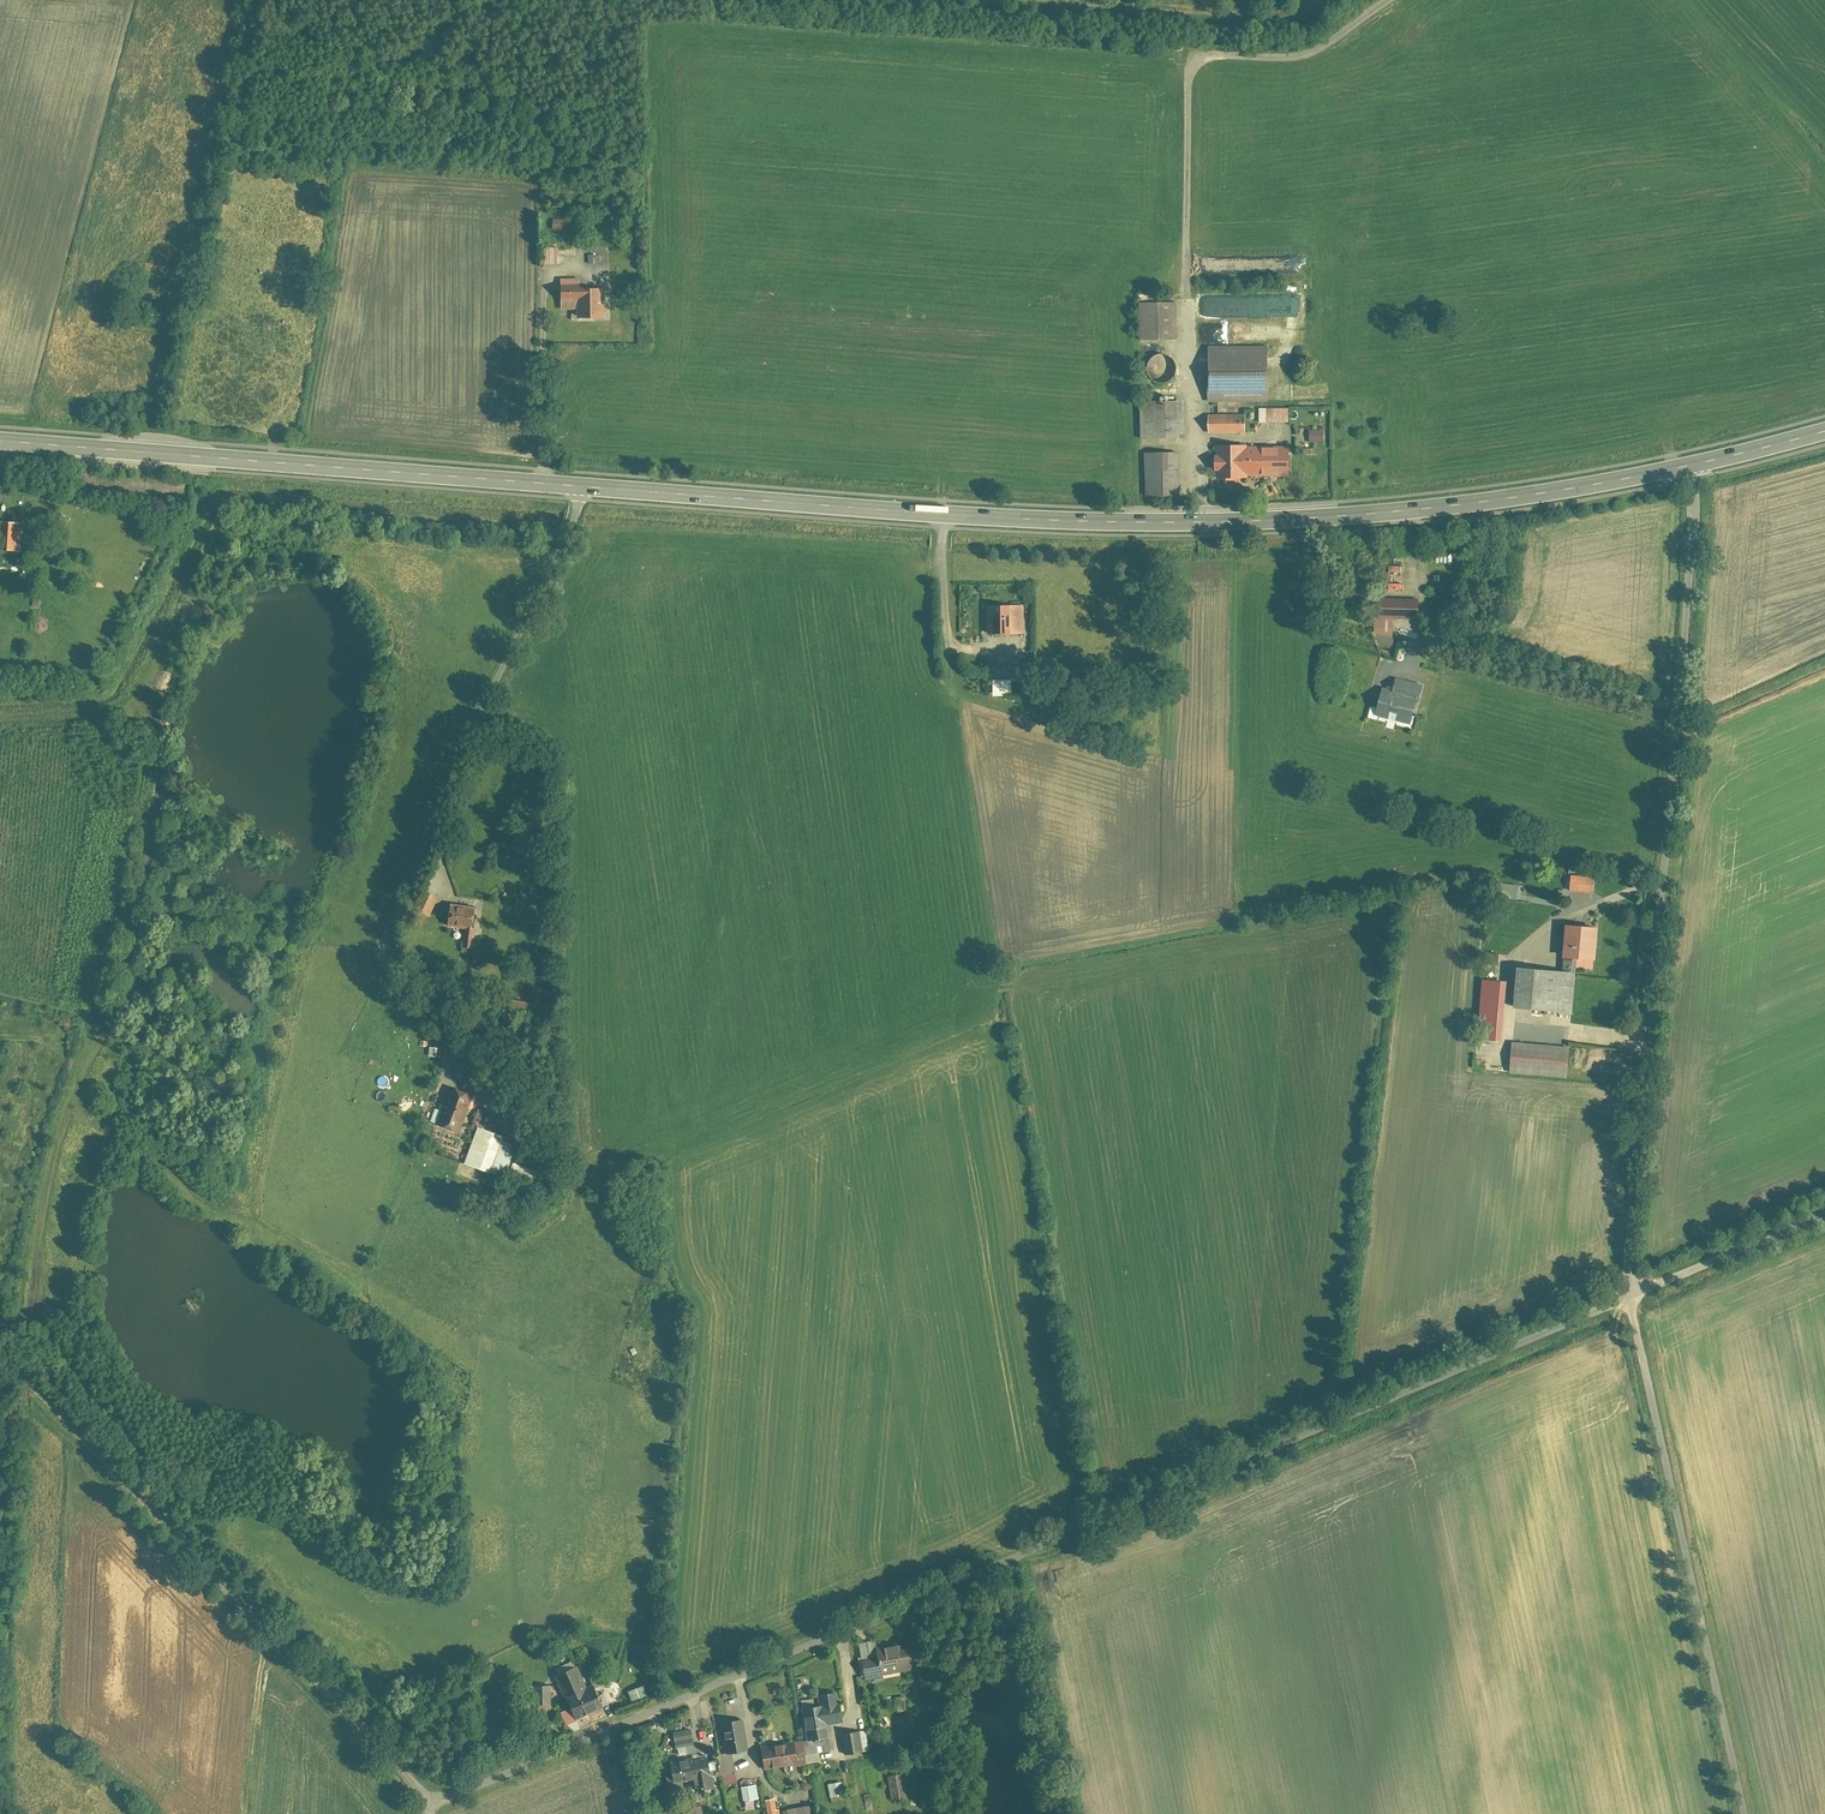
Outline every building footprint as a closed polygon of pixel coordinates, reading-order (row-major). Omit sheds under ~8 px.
[(553,219),(553,233),(567,234),(568,219),(553,219)] [(580,251),(580,266),(611,267),(611,247),(591,247),(591,252),(580,251)] [(545,267),(559,268),(559,249),(545,249),(545,267)] [(562,280),(562,311),(580,311),(581,320),(606,320),(605,279),(562,280)] [(1140,304),(1140,340),(1179,339),(1178,303),(1140,304)] [(1211,348),(1211,400),(1275,399),(1274,348),(1211,348)] [(1145,364),(1145,376),(1150,383),(1161,388),(1173,386),(1180,379),(1183,368),(1181,359),(1172,351),(1161,350),(1151,354),(1145,364)] [(1142,404),(1143,441),(1188,439),(1186,402),(1142,404)] [(1211,414),(1211,433),(1250,433),(1250,415),(1211,414)] [(1218,449),(1219,483),(1293,480),(1292,446),(1218,449)] [(1143,454),(1145,497),(1185,496),(1183,452),(1143,454)] [(1419,568),(1419,581),(1470,580),(1470,551),(1446,551),(1447,567),(1419,568)] [(1379,562),(1379,577),(1395,577),(1395,561),(1379,562)] [(1368,614),(1369,632),(1388,632),(1388,615),(1414,615),(1414,592),(1373,593),(1373,614),(1368,614)] [(989,603),(989,636),(1026,636),(1025,603),(989,603)] [(1423,687),(1407,683),(1404,693),(1420,697),(1423,687)] [(1389,693),(1383,713),(1409,721),(1416,701),(1389,693)] [(1576,877),(1576,893),(1595,893),(1595,877),(1576,877)] [(449,903),(449,929),(475,929),(476,904),(449,903)] [(1579,971),(1578,971),(1579,958),(1600,959),(1602,925),(1568,923),(1566,957),(1568,957),(1567,971),(1519,969),(1517,1009),(1577,1012),(1579,971)] [(1483,986),(1478,1045),(1504,1047),(1508,988),(1483,986)] [(1516,1043),(1513,1073),(1571,1078),(1574,1049),(1516,1043)] [(430,1105),(423,1121),(457,1133),(471,1096),(448,1087),(440,1108),(430,1105)] [(479,1126),(465,1165),(472,1167),(506,1179),(520,1141),(479,1126)] [(887,1679),(886,1674),(913,1668),(908,1640),(878,1646),(880,1658),(863,1661),(867,1683),(887,1679)] [(586,1665),(558,1677),(578,1722),(606,1710),(597,1691),(607,1686),(600,1670),(590,1675),(586,1665)] [(536,1687),(537,1707),(555,1706),(554,1687),(536,1687)] [(806,1702),(803,1702),(803,1717),(807,1717),(807,1732),(809,1732),(809,1763),(824,1763),(824,1752),(831,1752),(831,1738),(824,1738),(824,1725),(845,1724),(845,1713),(835,1713),(835,1694),(806,1694),(806,1702)] [(724,1724),(730,1754),(750,1751),(744,1720),(724,1724)] [(710,1751),(696,1753),(692,1731),(675,1734),(679,1757),(670,1758),(675,1785),(715,1778),(710,1751)] [(844,1734),(845,1754),(862,1753),(861,1733),(844,1734)] [(766,1745),(768,1770),(801,1767),(799,1742),(766,1745)] [(873,1759),(859,1760),(860,1777),(874,1776),(873,1759)] [(741,1788),(745,1808),(762,1805),(758,1785),(741,1788)] [(831,1785),(831,1800),(843,1800),(843,1785),(831,1785)] [(781,1811),(776,1811),(776,1800),(768,1800),(769,1813),(781,1813),(781,1811)]
